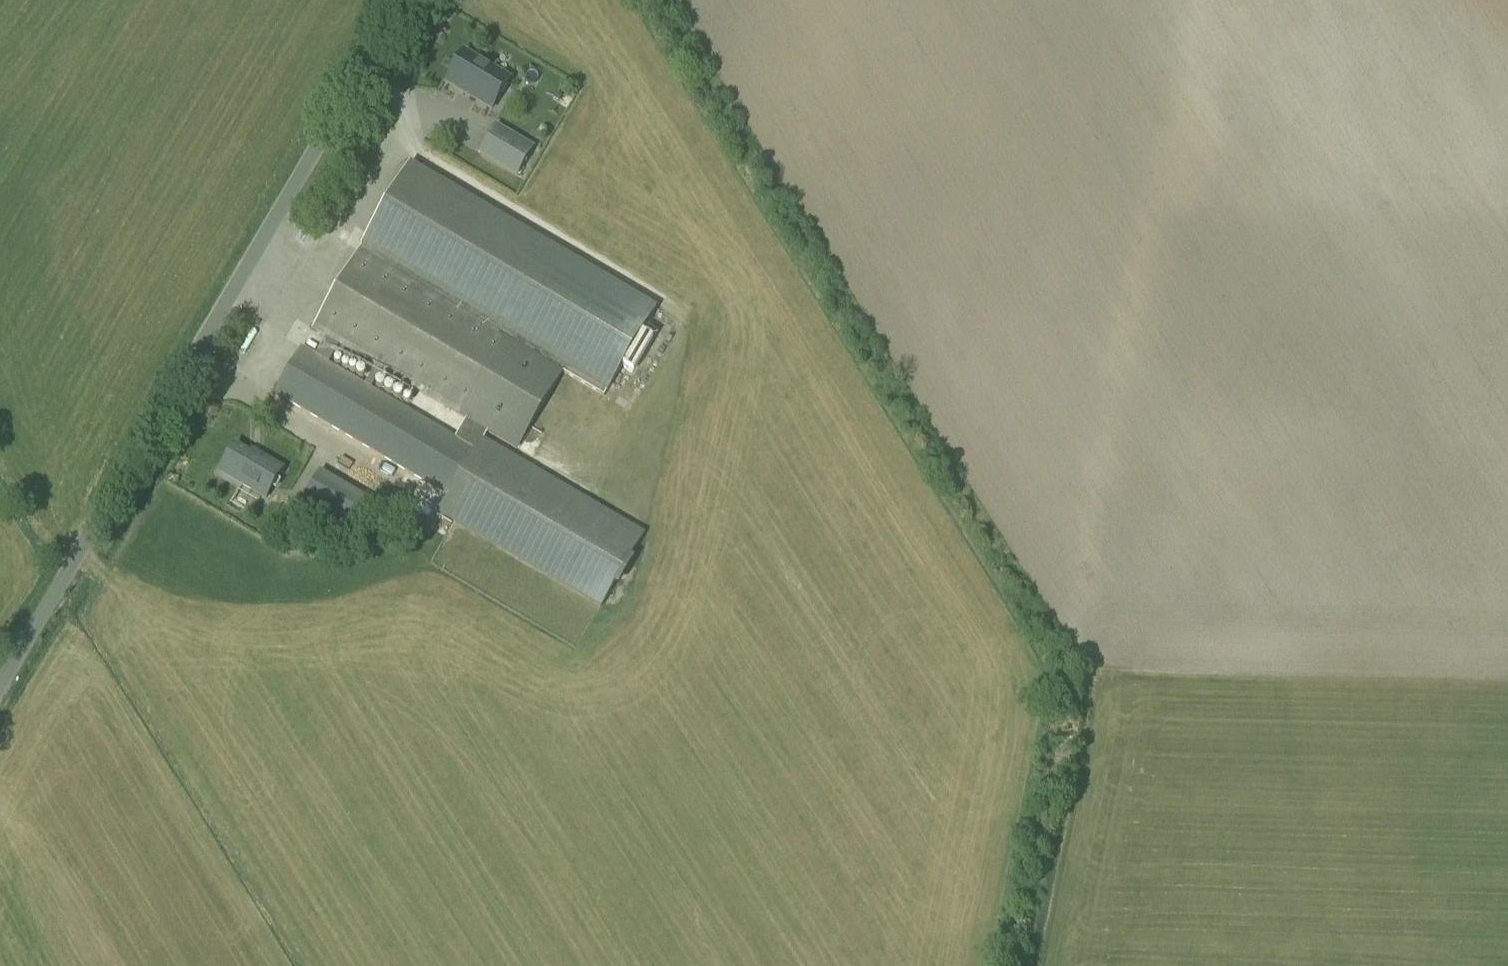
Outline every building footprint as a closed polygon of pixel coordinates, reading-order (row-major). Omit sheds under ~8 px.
[(512,79),(464,50),(445,82),(493,111),(512,79)] [(479,153),(517,176),(535,148),(496,124),(479,153)] [(460,415),(518,450),(564,372),(605,396),(657,308),(623,289),(411,164),(314,330),(328,337),(317,356),(303,348),(277,395),(448,496),(437,513),(601,610),(646,534),(482,437),(475,449),(372,388),(382,369),(460,415)] [(652,352),(658,334),(649,330),(643,349),(652,352)] [(256,456),(236,445),(220,472),(267,499),(285,469),(258,453),(256,456)] [(360,533),(377,504),(370,500),(371,499),(320,470),(303,501),(360,533)]
